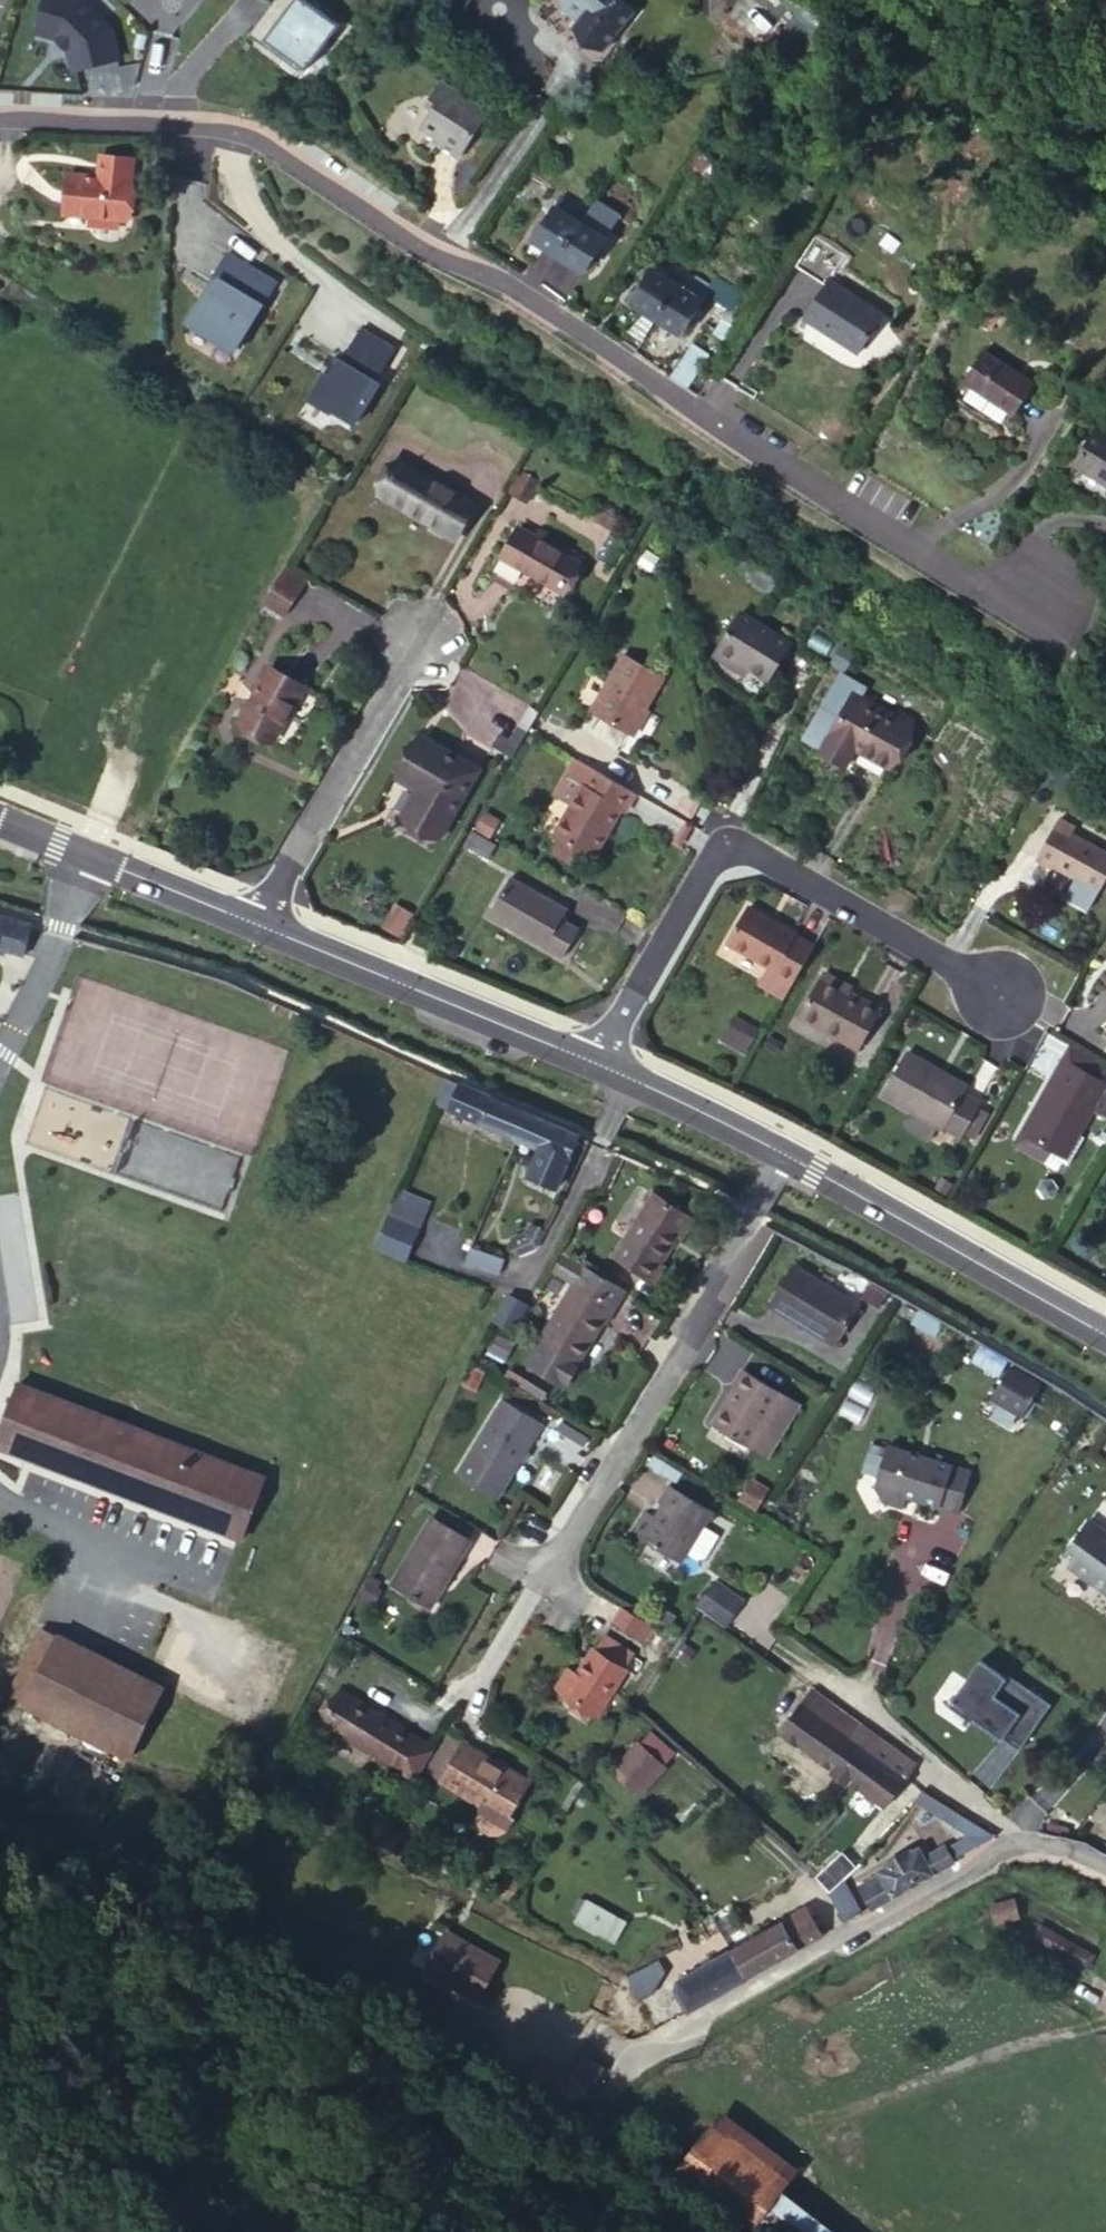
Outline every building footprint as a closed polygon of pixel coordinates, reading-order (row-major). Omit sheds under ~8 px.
[(38,26),(57,32),(73,45),(78,64),(123,53),(115,20),(92,0),(46,0),(38,26)] [(311,68),(314,64),(274,34),(300,0),(280,0),(258,29),(311,68)] [(322,0),(300,0),(274,34),(314,64),(348,19),(322,0)] [(535,18),(591,59),(628,5),(621,0),(549,0),(535,18)] [(437,82),(422,103),(432,109),(419,127),(440,139),(435,147),(452,155),(482,111),(437,82)] [(128,168),(95,164),(93,187),(59,185),(55,222),(121,230),(128,168)] [(557,199),(567,207),(575,194),(565,187),(557,199)] [(588,202),(579,214),(556,248),(565,254),(584,268),(623,211),(595,191),(588,202)] [(579,214),(588,202),(575,194),(567,207),(579,214)] [(557,199),(533,232),(556,248),(579,214),(567,207),(557,199)] [(240,344),(283,276),(235,245),(220,268),(225,271),(215,288),(210,285),(192,313),(240,344)] [(665,272),(673,277),(680,266),(672,260),(665,272)] [(689,288),(673,277),(665,272),(652,263),(629,296),(639,302),(653,311),(675,327),(697,293),(689,288)] [(680,266),(673,277),(689,288),(697,293),(702,284),(707,278),(691,268),(689,271),(680,266)] [(707,278),(702,284),(726,300),(734,287),(710,273),(707,278)] [(876,320),(821,284),(791,327),(847,363),(876,320)] [(653,311),(639,302),(627,319),(641,329),(653,311)] [(384,371),(403,339),(369,319),(351,351),(348,350),(339,367),(333,363),(318,390),(341,403),(342,401),(365,414),(372,404),(389,374),(384,371)] [(1042,380),(992,346),(971,376),(1021,410),(1042,380)] [(343,347),(333,363),(339,367),(348,350),(343,347)] [(1088,466),(1105,480),(1105,439),(1088,466)] [(476,490),(402,446),(381,485),(454,527),(476,490)] [(585,545),(521,507),(499,548),(560,583),(585,545)] [(305,566),(283,554),(262,590),(283,602),(305,566)] [(793,646),(739,613),(712,655),(746,677),(752,667),(772,680),(793,646)] [(307,672),(267,649),(236,705),(274,727),(307,672)] [(661,673),(620,650),(586,707),(626,730),(661,673)] [(824,736),(842,749),(899,783),(933,728),(881,697),(885,690),(861,675),(824,736)] [(470,762),(419,731),(397,771),(412,779),(395,808),(430,828),(470,762)] [(610,761),(592,751),(571,786),(587,797),(610,761)] [(652,787),(610,761),(568,828),(574,832),(593,843),(605,851),(636,801),(641,804),(652,787)] [(1072,826),(1050,864),(1105,899),(1105,855),(1083,841),(1087,835),(1072,826)] [(593,843),(574,832),(566,844),(585,856),(593,843)] [(580,901),(523,867),(501,906),(575,952),(593,922),(575,911),(580,901)] [(784,978),(811,935),(746,895),(725,931),(771,959),(765,967),(784,978)] [(383,926),(400,936),(413,912),(396,903),(383,926)] [(0,914),(0,947),(16,951),(24,920),(0,914)] [(873,1000),(817,965),(793,1005),(848,1041),(873,1000)] [(756,981),(774,993),(784,978),(765,967),(756,981)] [(723,1040),(747,1051),(756,1030),(732,1019),(723,1040)] [(951,1074),(917,1054),(888,1098),(925,1121),(917,1134),(940,1148),(949,1135),(954,1138),(956,1136),(967,1143),(969,1140),(983,1116),(986,1112),(975,1104),(976,1102),(946,1083),(951,1074)] [(1063,1066),(1046,1092),(1053,1097),(1024,1143),(1044,1155),(1062,1166),(1091,1116),(1105,1093),(1063,1066)] [(463,1119),(475,1092),(444,1078),(431,1105),(463,1119)] [(509,1141),(522,1114),(475,1092),(463,1119),(509,1141)] [(1053,1097),(1046,1092),(1008,1150),(1036,1168),(1044,1155),(1024,1143),(1053,1097)] [(1091,1116),(1100,1122),(1105,1112),(1105,1093),(1091,1116)] [(562,1166),(574,1139),(522,1114),(509,1141),(532,1152),(562,1166)] [(992,1123),(983,1116),(969,1140),(978,1146),(992,1123)] [(552,1188),(562,1166),(532,1152),(524,1170),(552,1188)] [(648,1187),(608,1251),(651,1279),(661,1263),(653,1259),(684,1210),(648,1187)] [(421,1213),(391,1199),(370,1243),(400,1257),(421,1213)] [(535,1229),(545,1210),(533,1203),(530,1213),(517,1214),(516,1231),(535,1229)] [(502,1234),(467,1218),(458,1236),(493,1251),(502,1234)] [(786,1245),(760,1286),(824,1327),(850,1285),(786,1245)] [(471,1247),(466,1261),(499,1272),(503,1258),(471,1247)] [(578,1279),(610,1300),(619,1285),(559,1249),(549,1266),(570,1278),(571,1275),(578,1279)] [(610,1300),(578,1279),(571,1275),(570,1278),(536,1333),(577,1358),(613,1301),(610,1300)] [(502,1292),(489,1317),(508,1324),(522,1301),(502,1292)] [(973,1362),(1002,1373),(1009,1357),(979,1346),(973,1362)] [(772,1376),(734,1353),(700,1408),(754,1441),(786,1389),(770,1380),(772,1376)] [(258,1453),(15,1356),(0,1397),(0,1421),(90,1456),(235,1513),(258,1453)] [(992,1391),(1022,1410),(1040,1379),(1011,1361),(992,1391)] [(788,1386),(772,1376),(770,1380),(786,1389),(788,1386)] [(506,1378),(471,1431),(511,1456),(544,1402),(506,1378)] [(721,1427),(712,1438),(732,1453),(740,1442),(721,1427)] [(971,1466),(887,1440),(875,1480),(884,1500),(889,1499),(903,1503),(907,1491),(959,1507),(971,1466)] [(753,1473),(739,1464),(727,1483),(742,1492),(753,1473)] [(631,1493),(615,1517),(666,1546),(671,1536),(687,1510),(699,1491),(657,1466),(639,1496),(631,1493)] [(425,1498),(382,1567),(422,1590),(464,1523),(425,1498)] [(702,1519),(687,1510),(671,1536),(682,1542),(690,1541),(702,1519)] [(1089,1515),(1064,1549),(1073,1556),(1068,1562),(1105,1589),(1105,1528),(1089,1515)] [(219,1528),(179,1631),(204,1640),(222,1635),(258,1542),(219,1528)] [(706,1565),(684,1591),(711,1611),(732,1584),(706,1565)] [(641,1606),(609,1586),(599,1601),(630,1622),(641,1606)] [(122,1727),(157,1662),(35,1598),(0,1665),(122,1727)] [(548,1646),(536,1666),(579,1692),(618,1633),(584,1611),(558,1654),(548,1646)] [(328,1667),(306,1701),(362,1737),(381,1702),(328,1667)] [(867,1725),(862,1721),(800,1673),(768,1723),(833,1771),(867,1725)] [(419,1726),(381,1702),(362,1737),(398,1760),(419,1726)] [(405,1752),(422,1762),(448,1720),(432,1710),(405,1752)] [(655,1739),(627,1715),(618,1726),(645,1750),(655,1739)] [(448,1720),(422,1762),(464,1788),(459,1794),(465,1813),(474,1818),(489,1814),(492,1809),(485,1805),(513,1763),(448,1720)] [(867,1797),(900,1749),(867,1725),(833,1771),(867,1797)] [(618,1726),(592,1754),(619,1778),(645,1750),(618,1726)] [(969,1836),(990,1829),(909,1779),(900,1797),(953,1826),(930,1840),(937,1854),(969,1836)] [(921,1863),(937,1854),(930,1840),(926,1836),(907,1849),(902,1841),(865,1861),(870,1868),(850,1878),(860,1895),(921,1863)] [(835,1908),(849,1900),(828,1859),(815,1873),(835,1908)] [(796,1892),(789,1896),(722,1933),(736,1960),(783,1935),(807,1923),(811,1921),(796,1892)] [(616,1944),(629,1918),(586,1897),(573,1922),(616,1944)] [(988,1922),(1002,1918),(1000,1913),(997,1904),(982,1910),(987,1923),(988,1922)] [(422,1916),(396,1959),(450,1991),(476,1949),(422,1916)] [(1003,1921),(1002,1918),(988,1922),(987,1923),(989,1927),(1003,1921)] [(1082,1952),(1022,1925),(1014,1939),(1076,1966),(1077,1963),(1082,1952)] [(657,1978),(666,1998),(677,1992),(736,1960),(722,1933),(665,1964),(657,1978)] [(761,2225),(774,2208),(785,2192),(705,2135),(680,2169),(761,2225)] [(785,2192),(774,2208),(761,2225),(680,2169),(666,2193),(728,2231),(835,2231),(785,2192)]
